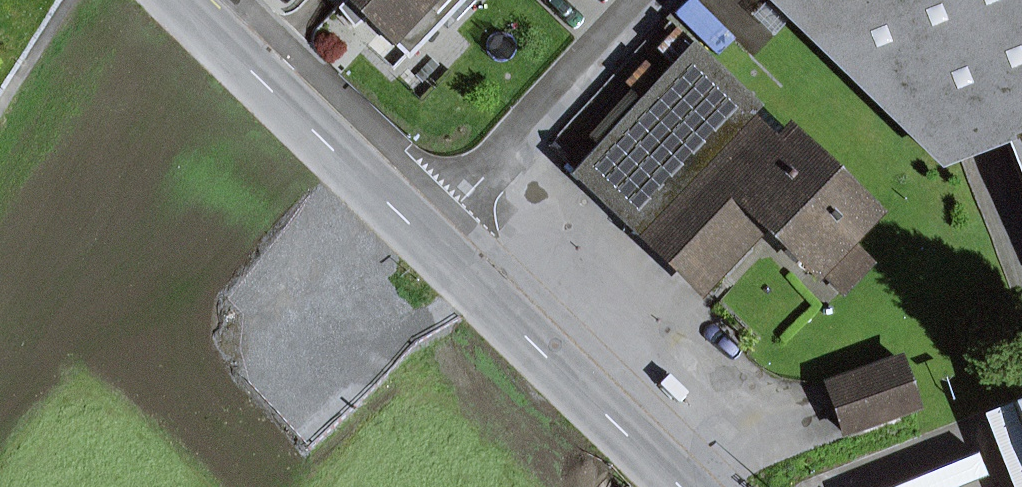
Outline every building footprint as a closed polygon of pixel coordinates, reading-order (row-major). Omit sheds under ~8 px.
[(406,58),(463,0),(347,0),(337,10),(353,26),(363,16),(406,58)] [(939,159),(1006,133),(1021,174),(1021,0),(773,0),(939,159)] [(758,105),(692,43),(569,173),(634,234),(638,230),(700,289),(763,222),(813,270),(816,267),(845,236),(869,210),(787,132),(774,145),(745,118),(758,105)] [(774,145),(787,132),(758,105),(745,118),(774,145)] [(870,260),(845,236),(816,267),(841,291),(870,260)] [(915,406),(898,358),(826,384),(833,405),(843,432),(915,406)] [(1008,402),(1021,439),(1021,396),(1008,402)] [(1008,402),(979,413),(1008,486),(1021,486),(1021,439),(1008,402)]
